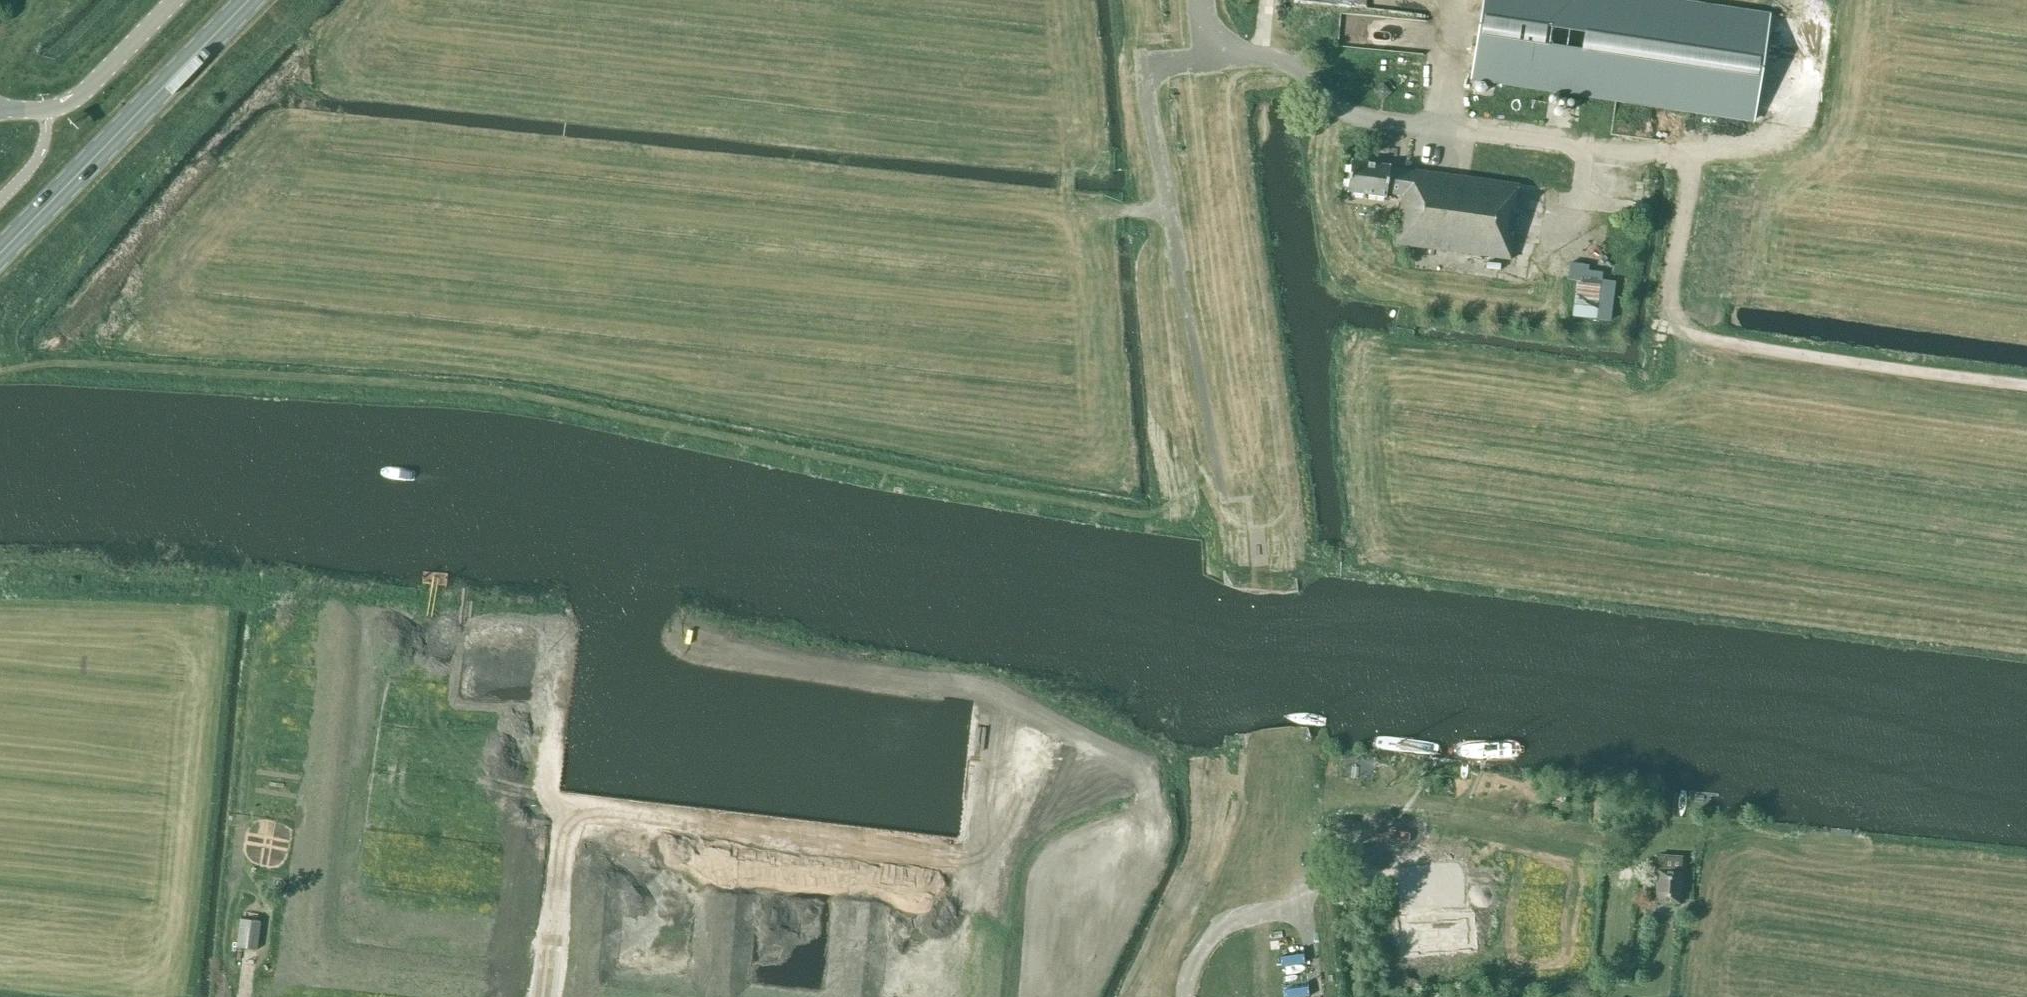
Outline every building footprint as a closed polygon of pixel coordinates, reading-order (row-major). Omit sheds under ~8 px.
[(1433,11),(1434,0),(1329,0),(1433,11)] [(1669,0),(1483,0),(1471,78),(1752,120),(1768,15),(1669,0)] [(1336,15),(1335,43),(1376,44),(1377,16),(1336,15)] [(1403,163),(1405,142),(1383,140),(1381,161),(1403,163)] [(1514,209),(1517,184),(1390,167),(1390,166),(1351,160),(1347,191),(1386,197),(1386,193),(1402,195),(1395,244),(1511,259),(1517,209),(1514,209)] [(1655,901),(1678,903),(1681,864),(1658,862),(1655,901)] [(269,920),(247,918),(244,949),(266,950),(269,920)]
